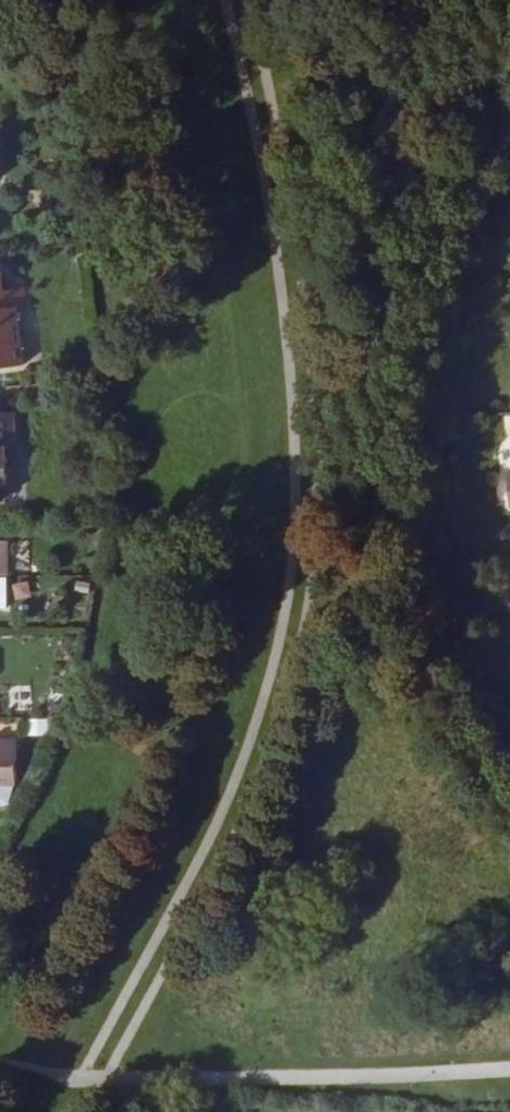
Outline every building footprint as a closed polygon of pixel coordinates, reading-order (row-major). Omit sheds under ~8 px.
[(24,368),(17,312),(26,311),(23,291),(3,294),(0,273),(0,371),(24,368)] [(8,480),(8,471),(10,471),(9,454),(7,453),(7,442),(11,442),(16,436),(15,412),(0,413),(0,500),(3,500),(2,480),(8,480)] [(45,736),(46,719),(27,718),(26,735),(45,736)] [(5,811),(5,808),(16,808),(15,784),(19,784),(17,740),(0,741),(0,811),(5,811)]
